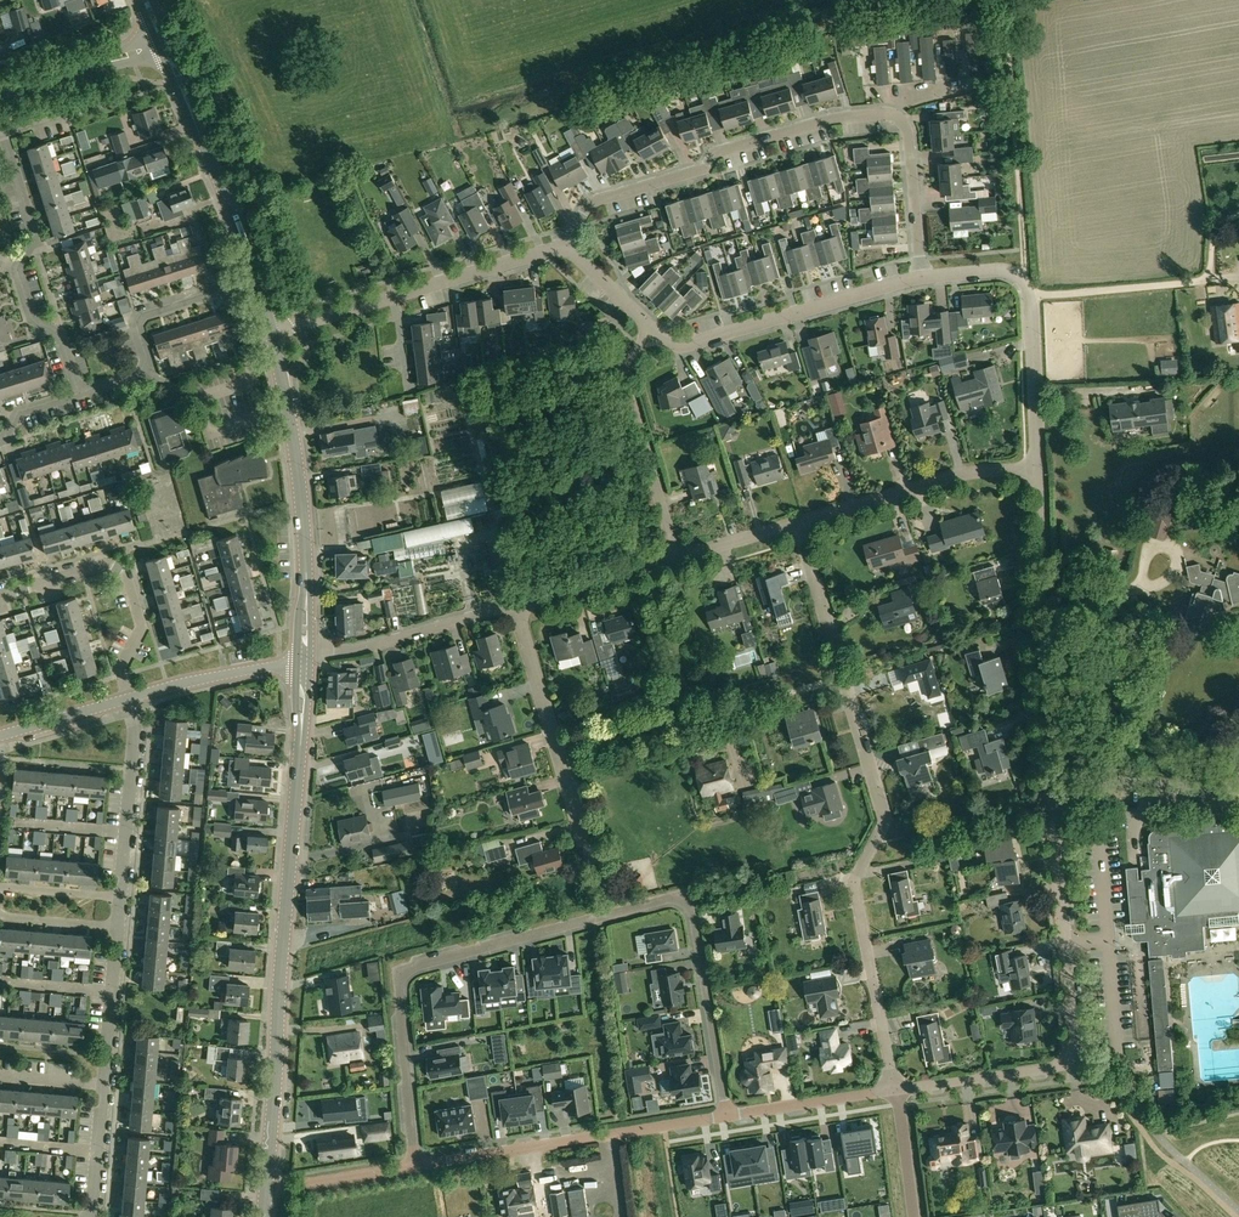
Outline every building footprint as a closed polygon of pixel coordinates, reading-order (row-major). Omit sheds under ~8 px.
[(45,9),(60,5),(59,0),(42,0),(45,9)] [(65,2),(68,9),(69,13),(83,8),(84,9),(107,0),(70,0),(65,2)] [(23,7),(10,11),(15,30),(28,27),(23,7)] [(964,20),(951,21),(952,29),(965,28),(965,27),(964,20)] [(943,21),(932,22),(932,30),(943,29),(943,21)] [(932,22),(908,24),(909,32),(932,30),(932,22)] [(887,32),(886,32),(887,39),(900,38),(900,34),(900,30),(887,32)] [(918,33),(910,34),(911,49),(919,48),(918,33)] [(983,76),(980,35),(966,36),(969,77),(983,76)] [(878,36),(865,37),(866,45),(879,44),(878,36)] [(923,81),(935,80),(932,38),(920,38),(923,81)] [(947,79),(958,78),(955,40),(944,41),(947,79)] [(900,83),(913,82),(910,43),(897,44),(900,83)] [(874,49),(877,85),(889,84),(887,49),(874,49)] [(826,77),(818,80),(824,100),(838,96),(838,95),(833,80),(841,78),(835,61),(829,63),(830,68),(833,75),(826,77)] [(800,71),(793,73),(798,91),(805,89),(809,104),(824,100),(818,80),(803,84),(800,71)] [(788,80),(773,84),(782,113),(796,108),(792,93),(798,91),(793,73),(787,75),(788,80)] [(758,83),(751,85),(756,102),(763,101),(768,117),(782,113),(773,84),(760,89),(758,83)] [(747,94),(732,98),(740,125),(754,121),(749,104),(756,102),(751,85),(745,87),(747,94)] [(704,103),(689,108),(692,117),(698,137),(712,133),(708,117),(714,115),(709,98),(708,93),(701,95),(704,103)] [(716,95),(709,98),(714,115),(721,113),(726,129),(740,125),(732,98),(718,102),(716,95)] [(663,100),(657,104),(659,107),(666,119),(672,116),(663,100)] [(605,101),(597,105),(605,119),(612,115),(605,101)] [(132,124),(134,130),(138,129),(141,137),(161,131),(154,107),(133,114),(136,123),(132,124)] [(659,107),(652,111),(658,123),(666,119),(659,107)] [(931,122),(928,122),(929,136),(932,136),(951,134),(960,133),(960,125),(959,118),(965,117),(965,111),(948,112),(949,119),(931,121),(931,122)] [(683,112),(675,114),(678,121),(684,142),(698,137),(692,117),(685,119),(683,112)] [(623,120),(617,123),(629,146),(635,142),(639,148),(644,159),(647,157),(648,160),(658,154),(647,133),(644,127),(634,132),(629,122),(623,120)] [(610,141),(603,145),(617,170),(630,164),(622,149),(629,146),(617,123),(606,129),(606,132),(610,141)] [(660,126),(647,133),(658,154),(669,149),(667,146),(670,145),(664,134),(660,126)] [(111,135),(115,151),(116,153),(130,148),(125,130),(111,135)] [(570,130),(564,133),(570,144),(576,141),(575,138),(572,133),(570,130)] [(72,134),(60,138),(62,144),(74,141),(72,134)] [(582,134),(575,138),(576,141),(579,147),(585,157),(590,166),(597,163),(604,177),(617,170),(603,145),(597,148),(592,138),(589,137),(587,139),(585,135),(582,134)] [(951,134),(932,136),(933,150),(952,149),(952,148),(951,134)] [(576,141),(570,144),(573,150),(579,147),(576,141)] [(46,142),(27,148),(32,163),(51,157),(46,142)] [(162,146),(143,152),(88,171),(93,190),(168,164),(162,146)] [(540,147),(533,151),(542,168),(549,164),(540,147)] [(869,147),(853,148),(855,164),(867,162),(868,170),(892,168),(890,153),(869,155),(869,147)] [(973,147),(954,148),(954,149),(954,156),(973,154),(973,147)] [(575,153),(563,159),(577,183),(581,181),(580,180),(587,176),(579,160),(575,153)] [(955,163),(939,165),(941,179),(960,178),(958,163),(974,161),(973,154),(954,156),(955,163)] [(834,155),(820,160),(827,182),(834,180),(838,192),(845,190),(841,178),(834,155)] [(51,157),(32,163),(37,178),(56,172),(51,157)] [(563,159),(549,167),(561,190),(568,186),(569,187),(577,183),(563,159)] [(73,160),(61,164),(63,169),(75,166),(73,160)] [(820,160),(805,164),(816,199),(823,197),(819,185),(827,182),(820,160)] [(805,164),(791,168),(798,191),(805,189),(809,201),(816,199),(805,164)] [(75,166),(63,169),(65,176),(76,172),(75,166)] [(791,168),(777,172),(787,207),(794,205),(790,193),(798,191),(791,168)] [(869,178),(856,179),(857,186),(893,183),(892,168),(868,170),(869,178)] [(56,172),(37,178),(41,192),(60,186),(56,172)] [(777,172),(762,177),(769,199),(777,197),(780,209),(787,207),(777,172)] [(532,182),(523,187),(527,193),(525,194),(538,218),(555,209),(546,194),(554,190),(544,173),(535,178),(539,187),(535,189),(532,182)] [(390,175),(379,181),(384,190),(390,187),(395,184),(390,175)] [(762,177),(748,181),(754,204),(758,216),(765,214),(762,202),(769,199),(762,177)] [(960,178),(941,179),(942,194),(959,193),(960,200),(977,198),(977,191),(970,192),(969,185),(960,185),(960,178)] [(431,179),(424,182),(431,195),(438,192),(431,179)] [(507,202),(495,208),(506,230),(523,221),(514,204),(520,201),(510,183),(500,188),(507,202)] [(893,183),(857,186),(857,193),(870,192),(871,200),(894,198),(893,183)] [(738,184),(724,188),(730,211),(738,209),(742,221),(749,219),(745,207),(738,184)] [(60,186),(41,192),(46,207),(65,201),(60,186)] [(169,198),(158,202),(164,221),(183,214),(181,207),(193,203),(187,188),(178,191),(177,189),(167,193),(169,198)] [(724,188),(709,192),(720,227),(726,225),(723,213),(730,211),(724,188)] [(82,189),(70,193),(72,199),(84,195),(82,189)] [(467,212),(459,216),(471,237),(488,228),(480,213),(486,210),(477,192),(461,201),(467,212)] [(709,192),(695,197),(702,219),(709,217),(713,229),(720,227),(709,192)] [(84,195),(72,199),(74,204),(92,199),(90,193),(84,195)] [(130,200),(136,218),(151,213),(144,195),(130,200)] [(695,197),(681,201),(691,236),(698,234),(694,222),(702,219),(695,197)] [(980,207),(950,209),(952,230),(970,228),(970,231),(983,229),(981,213),(997,212),(996,197),(979,199),(980,207)] [(871,208),(859,209),(859,216),(896,213),(894,198),(871,200),(871,208)] [(429,214),(423,217),(425,223),(437,244),(452,236),(445,223),(452,219),(442,200),(426,208),(429,214)] [(65,201),(46,207),(50,222),(70,216),(65,201)] [(681,201),(666,205),(673,228),(680,226),(684,238),(691,236),(681,201)] [(841,219),(847,219),(847,207),(846,206),(838,208),(841,219)] [(399,225),(389,230),(401,251),(418,242),(413,234),(411,230),(419,226),(417,222),(408,207),(393,215),(399,225)] [(896,213),(859,216),(860,223),(873,222),(873,230),(897,228),(896,213)] [(638,218),(615,225),(620,240),(642,233),(640,226),(652,222),(650,215),(638,218)] [(70,216),(50,222),(55,237),(74,231),(70,216)] [(86,221),(87,227),(100,223),(98,217),(86,221)] [(663,220),(656,222),(658,229),(665,227),(663,220)] [(833,237),(826,239),(832,262),(847,258),(841,235),(837,223),(830,225),(833,237)] [(183,236),(192,233),(190,225),(180,228),(183,236)] [(874,238),(862,239),(862,246),(875,245),(899,243),(897,228),(873,230),(874,238)] [(815,229),(808,231),(818,266),(832,262),(826,239),(818,242),(815,229)] [(805,246),(797,248),(804,271),(818,266),(808,231),(801,233),(805,246)] [(79,244),(62,249),(67,261),(68,261),(68,260),(89,253),(88,247),(94,244),(93,239),(94,239),(91,232),(77,237),(79,244)] [(642,233),(620,240),(624,254),(659,244),(657,237),(645,241),(642,233)] [(189,236),(183,238),(194,272),(207,268),(203,257),(207,255),(204,244),(199,245),(192,247),(189,236)] [(181,251),(175,253),(182,276),(194,272),(183,238),(178,240),(181,251)] [(786,238),(779,240),(782,252),(789,275),(804,271),(797,248),(790,250),(786,238)] [(669,241),(660,244),(661,246),(663,246),(664,249),(670,248),(669,241)] [(766,257),(758,259),(765,282),(780,278),(773,255),(770,242),(762,245),(766,257)] [(164,244),(158,246),(169,280),(182,276),(175,253),(168,255),(164,244)] [(659,244),(624,254),(628,269),(651,262),(649,254),(661,251),(659,244)] [(156,259),(149,261),(156,284),(169,280),(158,246),(152,248),(156,259)] [(747,249),(740,251),(741,256),(750,286),(765,282),(758,259),(751,261),(747,249)] [(114,259),(112,251),(107,252),(108,257),(103,258),(105,262),(114,259)] [(696,251),(691,256),(698,262),(703,258),(696,251)] [(139,252),(133,254),(144,288),(156,284),(149,261),(142,263),(139,252)] [(69,269),(68,270),(69,274),(97,265),(96,260),(91,261),(89,254),(89,253),(68,260),(70,266),(69,269)] [(144,288),(133,254),(128,256),(131,266),(123,269),(131,292),(144,288)] [(739,270),(731,272),(737,295),(752,291),(750,286),(741,256),(735,258),(737,265),(739,270)] [(118,269),(114,259),(109,261),(113,271),(118,269)] [(720,262),(713,264),(716,276),(723,299),(737,295),(731,272),(723,274),(720,262)] [(97,265),(69,274),(70,279),(72,278),(74,280),(76,285),(96,279),(94,272),(99,271),(97,265)] [(655,271),(639,288),(650,298),(675,274),(670,269),(661,277),(655,271)] [(706,272),(697,272),(698,282),(707,281),(706,272)] [(675,274),(650,298),(661,309),(677,293),(672,288),(680,279),(675,274)] [(123,284),(120,275),(115,277),(118,286),(123,284)] [(77,294),(75,295),(77,299),(94,293),(105,290),(104,285),(99,287),(96,279),(76,285),(78,291),(77,294)] [(126,294),(123,284),(118,286),(113,287),(116,297),(126,294)] [(533,284),(520,286),(523,312),(535,310),(538,310),(537,305),(535,287),(534,287),(533,284)] [(507,308),(500,309),(501,314),(502,324),(511,323),(510,313),(523,312),(520,286),(506,288),(506,290),(505,291),(507,308)] [(567,289),(549,291),(552,318),(570,316),(570,310),(575,309),(574,297),(568,297),(567,289)] [(677,293),(661,309),(672,320),(686,306),(691,311),(701,300),(691,290),(682,299),(677,293)] [(73,309),(72,309),(73,314),(102,305),(100,300),(96,301),(94,293),(77,299),(73,300),(75,305),(73,309)] [(964,311),(957,312),(958,327),(969,326),(968,318),(994,315),(991,294),(962,297),(964,311)] [(131,310),(126,297),(117,301),(122,314),(131,310)] [(492,298),(477,300),(480,324),(487,323),(488,327),(495,327),(496,332),(503,331),(502,324),(501,314),(494,315),(492,298)] [(464,319),(457,320),(459,337),(473,335),(481,334),(480,324),(477,300),(462,302),(464,319)] [(1211,307),(1216,343),(1236,340),(1238,351),(1238,302),(1211,307)] [(538,310),(535,310),(537,322),(546,321),(543,304),(537,305),(538,310)] [(102,305),(73,314),(75,318),(77,318),(80,320),(82,326),(84,333),(96,329),(94,322),(102,319),(100,312),(104,311),(102,305)] [(909,319),(901,320),(903,339),(907,339),(910,334),(911,334),(930,333),(929,331),(937,330),(938,344),(940,344),(940,354),(950,353),(948,311),(935,312),(935,314),(928,314),(928,306),(908,308),(909,319)] [(230,311),(217,315),(228,350),(233,348),(230,337),(237,334),(230,311)] [(428,323),(413,325),(415,340),(437,337),(442,337),(441,322),(448,321),(446,312),(427,315),(428,323)] [(13,325),(12,321),(10,321),(7,320),(6,314),(0,316),(0,329),(13,325)] [(217,315),(204,319),(212,343),(218,341),(222,351),(228,350),(217,315)] [(884,318),(866,321),(871,347),(878,345),(889,343),(888,338),(884,318)] [(204,319),(192,323),(203,357),(208,356),(205,345),(212,343),(204,319)] [(597,322),(584,326),(588,339),(601,335),(597,322)] [(192,323),(180,327),(187,350),(194,348),(197,359),(203,357),(192,323)] [(0,329),(0,343),(2,342),(13,339),(11,333),(13,329),(15,329),(13,325),(0,329)] [(180,327),(167,331),(178,365),(183,363),(180,352),(187,350),(180,327)] [(134,329),(124,332),(128,344),(138,341),(134,329)] [(178,365),(167,331),(154,335),(161,358),(169,356),(172,367),(178,365)] [(814,358),(805,360),(811,380),(826,376),(823,366),(834,363),(834,364),(835,364),(831,349),(837,347),(833,333),(809,340),(814,358)] [(889,343),(878,345),(880,355),(886,354),(887,359),(899,357),(895,336),(888,338),(889,343)] [(437,337),(415,340),(416,356),(442,352),(441,343),(438,343),(437,337)] [(775,348),(758,353),(763,369),(786,363),(791,361),(789,354),(785,342),(774,346),(775,348)] [(37,343),(26,346),(28,353),(39,350),(37,343)] [(26,346),(20,348),(22,355),(28,353),(26,346)] [(442,352),(416,356),(418,369),(440,366),(440,360),(443,359),(442,352)] [(791,361),(786,363),(789,372),(800,368),(796,352),(789,354),(791,361)] [(955,355),(941,359),(944,371),(958,367),(955,355)] [(706,369),(705,369),(707,372),(715,388),(707,392),(716,410),(721,419),(735,412),(730,403),(726,395),(738,389),(736,386),(741,383),(735,373),(729,360),(728,358),(720,362),(706,369)] [(45,359),(32,364),(40,392),(54,388),(45,359)] [(1177,360),(1161,361),(1162,375),(1178,373),(1177,360)] [(32,364),(18,368),(27,396),(40,392),(32,364)] [(960,376),(953,379),(962,410),(969,408),(968,401),(971,400),(973,406),(985,403),(986,405),(996,402),(996,403),(999,402),(998,401),(1004,400),(994,365),(976,371),(978,378),(962,383),(960,376)] [(440,366),(418,369),(420,384),(436,382),(437,387),(446,384),(444,372),(441,371),(440,366)] [(18,368),(4,372),(13,400),(27,396),(18,368)] [(744,371),(743,374),(747,381),(749,382),(754,380),(748,369),(744,371)] [(757,370),(752,372),(757,382),(762,379),(757,370)] [(0,374),(0,404),(0,405),(13,400),(4,372),(0,374)] [(865,372),(858,374),(860,381),(867,379),(865,372)] [(660,398),(658,398),(660,405),(661,405),(662,408),(671,406),(671,408),(680,406),(680,405),(689,402),(697,418),(698,417),(697,417),(711,409),(712,410),(713,410),(704,394),(703,394),(704,394),(702,395),(695,382),(682,388),(677,377),(664,383),(665,385),(659,388),(660,394),(659,394),(660,398)] [(470,394),(462,396),(465,410),(480,407),(475,378),(465,380),(467,392),(469,391),(470,394)] [(829,382),(822,383),(824,391),(831,389),(829,382)] [(832,404),(844,401),(841,390),(829,393),(832,404)] [(1138,402),(1110,405),(1114,430),(1139,427),(1139,425),(1151,423),(1153,436),(1169,434),(1167,421),(1167,418),(1174,417),(1172,399),(1164,400),(1164,398),(1151,400),(1138,402)] [(763,399),(757,402),(762,411),(768,409),(763,399)] [(913,417),(910,418),(915,437),(917,437),(930,433),(930,434),(941,431),(938,420),(949,417),(944,401),(935,403),(935,405),(931,406),(929,402),(910,408),(913,417)] [(162,458),(167,461),(188,455),(191,449),(179,409),(172,405),(152,412),(149,418),(162,458)] [(419,406),(405,409),(407,416),(421,413),(419,406)] [(866,433),(858,435),(863,454),(888,447),(884,433),(890,431),(884,408),(875,410),(878,419),(863,424),(866,433)] [(479,409),(467,412),(473,435),(486,431),(479,409)] [(732,422),(718,426),(722,440),(732,438),(730,432),(735,431),(732,422)] [(353,428),(322,434),(324,447),(323,448),(323,453),(325,453),(326,456),(356,450),(358,457),(368,456),(367,447),(379,445),(376,426),(354,430),(353,428)] [(806,455),(798,458),(802,472),(815,468),(814,462),(834,456),(831,447),(840,444),(834,426),(826,429),(828,438),(803,445),(806,455)] [(122,427),(118,429),(125,452),(138,448),(132,428),(126,430),(122,428),(122,427)] [(715,428),(707,430),(709,437),(717,435),(715,428)] [(112,434),(107,436),(113,456),(125,452),(118,429),(113,430),(114,432),(112,434)] [(98,435),(93,436),(100,460),(113,456),(107,436),(101,438),(98,436),(98,435)] [(87,442),(82,444),(88,463),(100,460),(93,436),(88,438),(89,439),(87,442)] [(417,455),(428,453),(425,436),(414,438),(417,455)] [(58,442),(54,443),(61,466),(74,462),(68,444),(68,443),(62,445),(59,443),(58,442)] [(47,449),(42,451),(48,470),(61,466),(54,443),(49,444),(50,446),(47,449)] [(72,443),(68,444),(74,462),(75,467),(88,463),(82,444),(76,446),(73,444),(72,443)] [(198,478),(208,515),(243,506),(239,491),(242,490),(241,480),(250,479),(250,477),(267,475),(266,460),(259,447),(243,455),(242,453),(230,460),(229,458),(214,465),(215,473),(198,478)] [(33,449),(28,451),(36,474),(48,470),(42,451),(37,453),(33,450),(33,449)] [(23,457),(17,459),(23,478),(36,474),(28,451),(24,452),(24,454),(23,457)] [(743,459),(735,461),(743,485),(746,484),(750,483),(749,478),(747,473),(748,473),(755,471),(760,485),(785,477),(778,454),(753,461),(753,463),(745,465),(743,459)] [(141,472),(142,473),(152,470),(149,462),(139,465),(140,468),(141,472)] [(381,462),(361,465),(363,475),(372,474),(374,485),(384,483),(382,471),(381,462)] [(706,462),(684,469),(690,486),(692,485),(696,499),(719,492),(713,471),(709,472),(706,462)] [(389,470),(382,471),(384,483),(391,482),(389,470)] [(348,475),(329,477),(332,497),(351,494),(350,489),(358,488),(356,474),(348,475)] [(481,482),(443,491),(446,508),(450,519),(487,510),(481,482)] [(107,487),(107,488),(111,501),(126,496),(122,484),(122,483),(107,487)] [(25,487),(17,489),(23,507),(31,505),(25,487)] [(42,496),(33,499),(34,504),(44,501),(42,496)] [(99,496),(94,497),(97,509),(103,508),(99,496)] [(94,497),(87,499),(91,511),(97,509),(94,497)] [(70,504),(64,506),(68,518),(73,517),(70,504)] [(1157,504),(1152,523),(1169,528),(1174,509),(1157,504)] [(40,506),(29,509),(31,516),(35,515),(40,513),(42,513),(40,506)] [(64,506),(58,508),(61,520),(68,518),(64,506)] [(122,510),(114,512),(119,532),(135,527),(131,516),(129,508),(122,510)] [(354,510),(341,510),(342,530),(355,530),(354,510)] [(114,512),(99,516),(105,536),(119,532),(114,512)] [(137,514),(139,521),(148,519),(146,512),(137,514)] [(944,532),(929,537),(933,551),(948,547),(948,544),(985,533),(978,512),(941,523),(944,532)] [(99,516),(84,521),(90,540),(105,536),(99,516)] [(471,517),(401,533),(404,546),(404,547),(474,530),(471,517)] [(25,518),(19,520),(22,531),(29,530),(25,518)] [(84,521),(69,525),(75,544),(90,540),(84,521)] [(53,523),(38,527),(45,553),(60,549),(55,529),(53,523)] [(397,523),(387,525),(388,531),(398,529),(397,523)] [(63,527),(55,529),(60,549),(75,544),(69,525),(63,527)] [(401,531),(373,538),(376,552),(404,546),(401,533),(401,531)] [(356,533),(344,534),(346,547),(357,546),(356,533)] [(219,546),(221,555),(241,549),(236,534),(217,540),(219,546)] [(898,535),(865,545),(872,566),(888,561),(889,563),(905,559),(906,565),(921,560),(916,545),(902,549),(898,535)] [(24,538),(16,541),(21,560),(36,556),(31,536),(24,538)] [(16,541),(1,545),(6,564),(21,560),(16,541)] [(382,562),(376,563),(378,574),(400,570),(401,576),(414,573),(411,559),(445,553),(444,542),(396,551),(398,559),(390,560),(382,562)] [(176,552),(178,558),(190,555),(188,548),(176,552)] [(221,555),(225,570),(245,564),(241,549),(221,555)] [(1107,551),(1106,565),(1114,565),(1114,551),(1107,551)] [(358,553),(338,553),(338,564),(367,564),(367,556),(358,556),(358,553)] [(146,560),(150,575),(170,569),(165,555),(146,560)] [(1186,618),(1225,610),(1223,602),(1232,600),(1232,603),(1238,601),(1238,575),(1234,573),(1232,573),(1230,573),(1229,574),(1227,576),(1227,578),(1227,582),(1214,578),(1215,575),(1201,570),(1199,563),(1187,566),(1190,580),(1191,581),(1192,582),(1202,585),(1200,592),(1198,591),(1197,592),(1194,601),(1192,601),(1186,618)] [(225,570),(230,584),(249,579),(245,564),(225,570)] [(367,564),(338,564),(339,575),(367,575),(367,564)] [(217,566),(204,569),(206,575),(218,572),(217,566)] [(994,566),(974,572),(983,603),(993,600),(995,608),(1006,605),(994,566)] [(150,575),(155,590),(174,584),(170,569),(160,572),(150,575)] [(218,572),(206,575),(208,581),(220,578),(218,572)] [(766,575),(758,577),(765,603),(770,602),(775,616),(776,615),(779,626),(792,622),(793,623),(790,611),(788,612),(780,585),(789,583),(785,572),(767,577),(766,575)] [(181,583),(193,580),(192,574),(180,577),(181,583)] [(936,576),(928,578),(930,586),(938,583),(936,576)] [(230,584),(234,599),(253,594),(249,579),(230,584)] [(195,585),(193,580),(181,583),(183,589),(195,585)] [(155,590),(159,605),(178,599),(174,584),(155,590)] [(391,587),(369,591),(370,602),(384,599),(385,601),(388,616),(396,614),(393,599),(391,587)] [(723,606),(707,611),(712,627),(751,616),(746,599),(739,601),(734,587),(719,591),(723,606)] [(894,600),(879,604),(887,628),(911,621),(909,613),(915,611),(908,587),(892,592),(894,600)] [(234,599),(238,614),(258,609),(253,594),(234,599)] [(215,605),(227,602),(225,596),(213,599),(215,605)] [(56,602),(60,617),(79,612),(74,597),(56,602)] [(159,605),(163,620),(182,614),(178,599),(159,605)] [(216,611),(228,608),(227,602),(215,605),(216,611)] [(200,603),(188,606),(190,612),(202,608),(200,603)] [(363,603),(336,604),(337,618),(339,618),(364,617),(363,603)] [(31,610),(33,616),(45,613),(43,606),(31,610)] [(202,608),(190,612),(191,618),(204,614),(202,608)] [(258,609),(238,614),(243,629),(262,624),(258,609)] [(15,615),(17,621),(28,617),(26,611),(15,615)] [(79,612),(60,617),(65,632),(83,627),(79,612)] [(601,637),(595,639),(603,666),(606,665),(609,677),(622,673),(619,661),(613,643),(638,636),(631,613),(606,620),(609,630),(600,633),(601,637)] [(163,620),(167,634),(187,629),(182,614),(163,620)] [(339,618),(337,618),(338,634),(357,632),(357,630),(364,629),(364,617),(339,618)] [(83,627),(65,632),(67,639),(69,647),(87,642),(83,627)] [(217,630),(219,636),(230,633),(229,627),(217,630)] [(46,638),(59,634),(57,628),(44,632),(46,638)] [(187,629),(167,634),(172,649),(191,644),(187,629)] [(1171,629),(1153,634),(1154,637),(1157,646),(1157,647),(1175,642),(1171,629)] [(755,630),(743,633),(747,647),(759,644),(755,630)] [(200,634),(202,641),(214,637),(212,631),(200,634)] [(568,631),(553,636),(558,655),(568,652),(569,656),(580,653),(583,664),(597,660),(591,639),(583,642),(580,633),(569,636),(568,631)] [(10,648),(5,633),(0,635),(0,651),(10,648)] [(482,649),(474,651),(479,668),(504,660),(496,633),(479,638),(482,649)] [(61,640),(59,634),(46,638),(46,639),(48,644),(61,640)] [(28,637),(15,640),(17,646),(29,642),(28,637)] [(1154,637),(1146,639),(1148,649),(1157,646),(1154,637)] [(29,642),(17,646),(19,652),(31,649),(29,642)] [(69,647),(74,662),(92,657),(87,642),(69,647)] [(946,642),(927,648),(928,651),(947,645),(946,642)] [(439,650),(432,652),(439,679),(447,677),(472,670),(467,653),(460,655),(457,645),(439,650)] [(14,663),(10,648),(0,651),(0,667),(14,663)] [(980,649),(965,653),(972,677),(983,674),(989,693),(1009,686),(999,656),(984,660),(980,649)] [(92,657),(74,662),(78,677),(96,671),(92,657)] [(65,658),(53,661),(54,667),(66,664),(65,658)] [(400,678),(392,680),(400,705),(408,703),(405,694),(406,694),(404,689),(420,684),(412,658),(395,663),(400,678)] [(931,658),(900,668),(904,682),(923,677),(929,697),(941,694),(931,658)] [(658,661),(650,664),(652,673),(661,670),(658,661)] [(775,661),(765,664),(770,678),(779,675),(775,661)] [(0,667),(0,683),(18,678),(14,663),(0,667)] [(43,663),(36,665),(38,672),(45,670),(43,663)] [(385,663),(375,665),(378,682),(388,680),(385,663)] [(764,663),(758,665),(761,677),(767,676),(764,663)] [(66,664),(54,667),(56,673),(68,670),(66,664)] [(705,677),(704,680),(713,685),(714,682),(715,682),(721,673),(711,667),(705,676),(705,677)] [(330,672),(330,687),(348,687),(354,687),(358,687),(358,668),(348,668),(348,671),(330,672)] [(0,683),(0,686),(3,698),(23,693),(20,684),(39,678),(37,672),(25,676),(18,678),(0,683)] [(651,676),(646,685),(648,693),(661,689),(658,677),(657,674),(651,676)] [(386,683),(373,686),(378,706),(391,703),(386,683)] [(478,686),(467,689),(469,696),(480,692),(478,686)] [(328,687),(329,706),(354,706),(354,687),(348,687),(330,687),(328,687)] [(433,688),(424,689),(427,701),(435,699),(433,688)] [(487,694),(470,699),(475,719),(479,732),(491,729),(494,738),(516,731),(510,713),(508,714),(505,704),(491,708),(487,694)] [(227,708),(231,704),(225,697),(220,701),(227,708)] [(387,719),(385,711),(377,712),(380,721),(387,719)] [(803,713),(786,718),(794,746),(823,737),(817,719),(806,722),(803,713)] [(355,726),(345,729),(349,744),(373,738),(379,736),(376,726),(378,726),(375,714),(359,719),(359,721),(360,725),(355,726)] [(166,719),(164,734),(186,736),(187,720),(166,719)] [(421,720),(413,723),(416,733),(424,730),(421,720)] [(201,732),(208,732),(209,723),(201,722),(201,732)] [(238,723),(237,736),(246,737),(245,751),(272,753),(274,733),(251,731),(252,724),(238,723)] [(967,734),(959,736),(963,750),(971,748),(978,746),(981,757),(975,759),(979,773),(986,771),(986,773),(1012,766),(1003,737),(986,743),(982,729),(967,734)] [(435,732),(423,735),(428,753),(440,750),(435,732)] [(920,751),(897,758),(900,769),(903,768),(910,791),(919,788),(924,779),(932,776),(928,765),(933,763),(929,749),(946,744),(942,733),(917,740),(920,751)] [(164,734),(163,750),(184,752),(186,736),(164,734)] [(400,738),(385,742),(387,749),(402,745),(400,738)] [(528,743),(500,751),(502,760),(508,759),(510,766),(503,768),(506,778),(513,776),(514,777),(536,770),(528,743)] [(200,744),(199,753),(206,754),(207,745),(200,744)] [(163,750),(162,765),(183,767),(184,752),(163,750)] [(479,750),(463,754),(464,758),(466,764),(468,769),(484,765),(479,750)] [(362,755),(345,760),(351,778),(374,770),(368,751),(362,753),(362,755)] [(199,753),(198,762),(206,763),(206,754),(199,753)] [(235,757),(234,771),(239,772),(238,782),(269,785),(270,767),(249,765),(249,758),(235,757)] [(464,758),(450,762),(452,768),(466,764),(464,758)] [(726,760),(696,768),(704,796),(714,794),(721,792),(734,789),(726,760)] [(162,765),(160,781),(181,783),(183,767),(162,765)] [(12,788),(27,790),(29,769),(14,768),(12,788)] [(27,790),(43,791),(45,771),(29,769),(27,790)] [(43,791),(58,793),(60,772),(45,771),(43,791)] [(58,793),(74,794),(76,774),(60,772),(58,793)] [(74,794),(89,795),(91,775),(76,774),(74,794)] [(197,774),(196,784),(204,784),(205,775),(197,774)] [(91,775),(89,795),(104,797),(106,776),(91,775)] [(181,783),(160,781),(159,796),(180,798),(181,783)] [(813,790),(801,794),(808,816),(820,813),(820,814),(824,813),(826,820),(841,815),(839,808),(843,807),(843,806),(839,792),(836,782),(813,789),(813,790)] [(419,783),(384,790),(387,806),(422,798),(419,783)] [(196,784),(196,793),(203,793),(204,784),(196,784)] [(527,785),(506,791),(512,811),(517,810),(518,813),(518,812),(521,821),(542,815),(539,806),(546,804),(542,789),(530,792),(527,785)] [(207,799),(227,801),(228,790),(224,790),(208,789),(207,799)] [(721,792),(714,794),(716,800),(714,800),(717,811),(730,808),(738,806),(736,795),(723,798),(721,792)] [(236,798),(234,819),(265,821),(267,801),(236,798)] [(157,806),(156,822),(177,823),(178,808),(157,806)] [(193,819),(200,820),(201,807),(195,806),(193,819)] [(389,812),(391,823),(410,820),(408,809),(389,812)] [(366,815),(339,821),(344,846),(372,840),(370,830),(373,829),(372,823),(368,824),(366,815)] [(156,822),(155,837),(175,839),(177,823),(156,822)] [(214,824),(205,823),(205,832),(213,833),(214,824)] [(1125,866),(1130,926),(1131,933),(1131,934),(1131,935),(1131,936),(1132,936),(1132,937),(1133,937),(1133,938),(1134,938),(1134,939),(1135,939),(1136,939),(1137,939),(1138,939),(1147,939),(1150,938),(1151,954),(1171,952),(1172,957),(1187,956),(1187,951),(1205,949),(1203,925),(1238,922),(1238,918),(1238,908),(1238,828),(1204,831),(1203,823),(1165,826),(1157,827),(1157,828),(1154,828),(1153,828),(1153,829),(1152,829),(1151,829),(1151,830),(1150,830),(1150,831),(1149,831),(1149,832),(1148,833),(1148,834),(1148,835),(1148,836),(1148,841),(1147,841),(1147,848),(1149,867),(1142,868),(1140,868),(1141,877),(1138,878),(1137,865),(1125,866)] [(213,834),(230,836),(231,826),(214,824),(213,833),(213,834)] [(231,849),(265,851),(266,835),(247,834),(247,838),(240,838),(240,837),(232,836),(231,849)] [(155,837),(153,852),(174,854),(175,839),(155,837)] [(995,837),(983,839),(987,858),(994,857),(998,878),(1004,876),(1005,882),(1019,879),(1014,853),(1012,842),(997,845),(995,837)] [(191,840),(190,856),(197,856),(198,841),(191,840)] [(410,841),(384,847),(387,859),(412,853),(410,841)] [(529,845),(516,848),(521,864),(536,860),(540,873),(564,866),(563,863),(565,862),(564,856),(561,856),(559,847),(544,852),(541,841),(529,845)] [(955,843),(947,845),(947,846),(950,861),(959,860),(956,845),(955,843)] [(500,846),(485,850),(488,862),(507,857),(504,845),(500,846)] [(943,848),(936,850),(938,862),(945,861),(943,848)] [(930,851),(918,854),(919,860),(931,858),(930,851)] [(153,852),(152,868),(173,870),(174,854),(153,852)] [(4,875),(19,877),(21,857),(6,855),(4,875)] [(190,856),(189,871),(196,872),(197,856),(190,856)] [(19,877),(35,878),(36,858),(21,857),(19,877)] [(35,878),(50,880),(52,859),(36,858),(35,878)] [(50,880),(65,881),(67,861),(52,859),(50,880)] [(937,859),(924,860),(925,868),(938,867),(937,859)] [(65,881),(81,882),(83,862),(67,861),(65,881)] [(83,862),(81,882),(96,883),(98,864),(83,862)] [(216,865),(205,864),(204,873),(216,874),(216,865)] [(226,878),(235,879),(233,893),(257,895),(258,876),(244,875),(244,867),(227,866),(226,878)] [(173,870),(152,868),(151,883),(172,885),(173,870)] [(907,869),(888,872),(896,913),(906,911),(907,915),(921,913),(918,899),(914,900),(907,869)] [(641,873),(625,876),(629,892),(645,889),(641,873)] [(307,890),(306,892),(306,896),(308,898),(308,899),(338,898),(350,897),(349,893),(361,893),(361,885),(349,886),(330,887),(307,888),(307,890)] [(819,890),(800,894),(801,895),(801,900),(803,907),(806,906),(810,926),(802,927),(805,939),(812,938),(813,940),(821,938),(820,932),(827,930),(819,890)] [(1006,891),(986,895),(988,906),(1000,903),(1005,931),(1025,927),(1019,899),(1008,901),(1006,891)] [(150,893),(148,909),(170,910),(171,895),(150,893)] [(403,894),(389,898),(394,913),(406,910),(403,894)] [(729,910),(742,908),(740,897),(727,899),(729,910)] [(338,898),(308,899),(309,920),(332,918),(342,918),(342,917),(369,916),(368,901),(340,903),(340,902),(339,902),(338,898)] [(385,900),(376,901),(377,915),(387,914),(385,900)] [(228,912),(234,913),(233,929),(255,931),(257,913),(242,911),(243,904),(229,903),(228,912)] [(148,909),(147,924),(168,926),(170,910),(159,910),(148,909)] [(726,928),(716,930),(719,950),(720,949),(720,952),(729,951),(728,948),(745,946),(742,926),(739,926),(737,913),(722,915),(724,924),(725,923),(726,928)] [(147,924),(146,940),(167,941),(168,926),(147,924)] [(954,925),(952,928),(952,931),(955,933),(959,933),(961,929),(960,926),(957,924),(954,925)] [(13,949),(15,929),(0,928),(0,948),(13,949)] [(13,949),(28,951),(30,930),(15,929),(13,949)] [(674,929),(646,934),(649,953),(646,953),(648,962),(662,959),(661,952),(678,949),(674,929)] [(28,951),(44,952),(46,932),(30,930),(28,951)] [(44,952),(59,953),(61,933),(46,932),(44,952)] [(59,953),(74,955),(76,935),(61,933),(59,953)] [(76,935),(74,955),(90,956),(92,936),(76,935)] [(907,951),(904,952),(906,960),(910,959),(911,965),(910,965),(912,976),(936,971),(933,955),(934,955),(933,946),(931,946),(930,939),(906,943),(907,951)] [(146,940),(145,955),(165,957),(167,941),(146,940)] [(215,955),(228,956),(228,967),(252,968),(254,950),(230,948),(231,941),(216,940),(215,955)] [(1011,948),(994,951),(998,970),(998,972),(1009,969),(1012,986),(1012,988),(1018,987),(1020,988),(1025,987),(1027,985),(1031,984),(1030,982),(1027,967),(1028,967),(1026,953),(1012,956),(1011,948)] [(188,958),(189,950),(181,949),(181,958),(188,958)] [(556,955),(551,956),(555,985),(570,983),(572,993),(582,992),(580,974),(571,975),(568,954),(564,955),(563,954),(555,955),(556,955)] [(145,955),(143,970),(164,972),(165,957),(145,955)] [(536,976),(528,977),(530,995),(545,994),(544,986),(554,985),(555,985),(551,956),(547,956),(539,957),(534,958),(535,965),(536,976)] [(1165,957),(1150,958),(1161,1070),(1176,1069),(1165,957)] [(188,958),(181,958),(180,967),(187,968),(188,958)] [(377,961),(367,963),(368,973),(378,971),(377,961)] [(621,962),(614,963),(615,971),(622,970),(621,962)] [(505,970),(498,970),(501,999),(517,997),(517,1001),(526,1000),(524,977),(516,977),(515,974),(514,966),(505,967),(505,970)] [(666,967),(652,970),(654,983),(661,982),(665,1004),(684,1001),(682,992),(685,991),(683,982),(681,982),(679,972),(667,974),(666,967)] [(481,986),(474,987),(477,1014),(486,1013),(485,1001),(501,999),(498,970),(490,971),(490,968),(480,970),(482,978),(482,984),(481,984),(481,986)] [(164,972),(143,970),(142,986),(163,988),(164,972)] [(626,971),(614,972),(616,983),(628,981),(626,971)] [(208,989),(226,991),(225,1002),(246,1003),(248,985),(228,983),(228,976),(210,974),(208,989)] [(327,986),(325,986),(325,987),(327,987),(327,992),(326,992),(326,993),(327,992),(330,1013),(352,1010),(347,975),(325,978),(327,986)] [(836,976),(805,981),(809,1001),(810,1011),(820,1009),(821,1013),(823,1013),(828,1014),(833,1013),(837,1010),(839,1010),(835,990),(839,989),(836,976)] [(185,990),(186,981),(178,981),(177,989),(185,990)] [(749,986),(747,990),(747,993),(749,996),(752,998),(756,998),(759,996),(760,993),(760,990),(758,987),(756,985),(752,985),(749,986)] [(442,986),(422,988),(426,1020),(446,1018),(445,1014),(461,1012),(461,1018),(471,1017),(469,998),(460,999),(459,992),(443,994),(442,986)] [(1010,1012),(1002,1013),(1003,1025),(1011,1024),(1013,1039),(1013,1040),(1016,1040),(1016,1041),(1019,1044),(1024,1043),(1026,1041),(1026,1039),(1036,1038),(1036,1036),(1033,1006),(1010,1009),(1010,1012)] [(772,1032),(783,1031),(779,1007),(769,1009),(772,1032)] [(188,1015),(208,1017),(208,1009),(189,1008),(188,1015)] [(938,1010),(917,1014),(926,1060),(938,1057),(938,1062),(953,1058),(949,1042),(945,1043),(938,1010)] [(382,1015),(368,1017),(370,1030),(384,1028),(382,1015)] [(661,1015),(639,1018),(640,1030),(663,1026),(661,1015)] [(5,1036),(20,1037),(22,1017),(7,1016),(5,1036)] [(20,1037),(36,1039),(38,1019),(22,1017),(20,1037)] [(220,1026),(228,1027),(226,1039),(246,1041),(248,1020),(228,1018),(228,1019),(221,1018),(220,1026)] [(36,1039),(51,1040),(53,1020),(38,1019),(36,1039)] [(51,1040),(67,1042),(69,1021),(53,1020),(51,1040)] [(69,1021),(67,1042),(82,1043),(84,1023),(69,1021)] [(667,1035),(661,1036),(665,1055),(695,1050),(692,1034),(683,1036),(680,1021),(665,1024),(667,1035)] [(824,1048),(821,1048),(825,1067),(832,1066),(833,1071),(842,1069),(841,1064),(852,1062),(848,1043),(839,1045),(836,1028),(821,1031),(824,1048)] [(359,1032),(327,1037),(331,1063),(349,1060),(348,1059),(363,1056),(359,1032)] [(504,1033),(492,1035),(494,1052),(507,1050),(504,1033)] [(137,1034),(136,1050),(156,1052),(158,1036),(137,1034)] [(208,1045),(207,1059),(215,1060),(215,1059),(228,1060),(226,1077),(242,1079),(244,1058),(229,1056),(230,1047),(208,1045)] [(800,1052),(798,1045),(790,1046),(791,1053),(800,1052)] [(430,1067),(427,1067),(428,1075),(431,1075),(432,1078),(463,1072),(459,1054),(462,1054),(460,1046),(446,1049),(447,1055),(428,1059),(430,1067)] [(743,1075),(742,1077),(743,1080),(745,1082),(748,1083),(750,1084),(751,1090),(765,1088),(765,1090),(772,1089),(771,1087),(773,1087),(770,1067),(788,1064),(785,1048),(756,1052),(757,1059),(747,1061),(748,1069),(745,1070),(744,1072),(743,1075)] [(136,1050),(134,1065),(155,1067),(156,1052),(136,1050)] [(363,1061),(349,1063),(350,1071),(364,1069),(363,1061)] [(560,1062),(544,1065),(546,1078),(562,1075),(560,1062)] [(673,1076),(672,1076),(675,1092),(678,1092),(678,1096),(692,1094),(692,1089),(701,1088),(701,1086),(703,1085),(701,1075),(699,1076),(698,1072),(691,1073),(690,1064),(672,1067),(673,1076)] [(134,1065),(133,1081),(154,1083),(155,1067),(134,1065)] [(649,1065),(626,1069),(630,1093),(643,1090),(641,1080),(652,1078),(649,1065)] [(785,1067),(786,1079),(793,1078),(792,1066),(785,1067)] [(191,1082),(198,1075),(192,1069),(186,1076),(191,1082)] [(485,1075),(468,1078),(471,1099),(488,1096),(485,1075)] [(133,1081),(131,1096),(153,1098),(154,1083),(133,1081)] [(528,1092),(517,1094),(522,1124),(531,1123),(531,1120),(538,1119),(535,1103),(543,1101),(541,1085),(527,1087),(528,1092)] [(566,1090),(553,1092),(555,1107),(568,1105),(570,1114),(590,1111),(586,1085),(566,1088),(566,1090)] [(204,1097),(220,1099),(218,1121),(239,1123),(241,1098),(225,1097),(226,1089),(205,1087),(204,1097)] [(14,1110),(16,1090),(0,1089),(0,1091),(0,1109),(14,1110)] [(506,1089),(492,1091),(494,1108),(502,1107),(505,1124),(512,1123),(512,1125),(522,1124),(517,1094),(507,1095),(506,1089)] [(1173,1089),(1166,1089),(1167,1102),(1174,1101),(1173,1089)] [(14,1110),(29,1112),(31,1091),(16,1090),(14,1110)] [(29,1112),(45,1113),(47,1093),(31,1091),(29,1112)] [(45,1113),(60,1114),(62,1094),(47,1093),(45,1113)] [(62,1094),(60,1114),(75,1116),(77,1095),(62,1094)] [(131,1096),(130,1112),(151,1114),(153,1098),(131,1096)] [(642,1096),(634,1098),(636,1110),(644,1108),(642,1096)] [(354,1097),(322,1100),(324,1120),(356,1116),(354,1097)] [(168,1099),(167,1109),(175,1109),(175,1099),(168,1099)] [(472,1104),(436,1110),(441,1136),(476,1130),(472,1104)] [(151,1114),(130,1112),(129,1127),(150,1129),(151,1114)] [(1084,1114),(1064,1117),(1069,1147),(1077,1146),(1078,1150),(1078,1151),(1078,1152),(1079,1153),(1080,1154),(1081,1154),(1081,1155),(1082,1155),(1083,1155),(1084,1155),(1085,1155),(1086,1155),(1086,1154),(1087,1154),(1088,1153),(1088,1152),(1089,1152),(1089,1151),(1089,1150),(1089,1149),(1089,1148),(1088,1144),(1110,1141),(1107,1121),(1094,1123),(1094,1124),(1086,1126),(1084,1114)] [(1006,1126),(993,1128),(996,1149),(1008,1147),(1009,1150),(1011,1150),(1012,1156),(1020,1155),(1020,1149),(1030,1147),(1030,1144),(1038,1143),(1035,1122),(1027,1123),(1026,1117),(1005,1120),(1006,1126)] [(932,1154),(929,1158),(929,1163),(933,1165),(938,1165),(941,1161),(940,1159),(956,1156),(957,1160),(956,1161),(961,1160),(962,1162),(968,1161),(969,1159),(974,1158),(973,1157),(983,1156),(981,1140),(971,1142),(968,1122),(964,1122),(963,1121),(958,1121),(958,1123),(954,1124),(955,1133),(942,1135),(941,1133),(935,1134),(934,1136),(931,1136),(934,1154),(932,1154)] [(388,1122),(373,1124),(375,1139),(390,1137),(388,1122)] [(858,1134),(837,1138),(839,1148),(844,1147),(850,1176),(852,1175),(851,1175),(849,1166),(859,1164),(857,1154),(876,1150),(877,1152),(878,1152),(873,1126),(857,1129),(858,1134)] [(208,1143),(216,1144),(214,1166),(208,1165),(207,1177),(230,1179),(231,1167),(235,1168),(237,1145),(223,1144),(224,1129),(209,1128),(208,1143)] [(352,1135),(318,1139),(321,1158),(331,1157),(331,1158),(333,1158),(333,1157),(355,1154),(352,1135)] [(807,1137),(806,1137),(811,1167),(825,1165),(826,1171),(836,1169),(833,1151),(824,1152),(822,1137),(820,1137),(820,1135),(812,1136),(813,1139),(807,1139),(807,1137)] [(792,1150),(782,1151),(786,1175),(797,1173),(796,1168),(810,1166),(812,1175),(811,1167),(806,1137),(800,1138),(800,1136),(792,1137),(792,1140),(790,1140),(792,1150)] [(128,1137),(127,1152),(147,1154),(149,1139),(128,1137)] [(163,1150),(171,1151),(172,1141),(164,1140),(163,1150)] [(755,1145),(748,1147),(755,1184),(755,1183),(754,1176),(779,1172),(776,1154),(767,1156),(765,1144),(755,1146),(755,1145)] [(734,1162),(725,1163),(728,1180),(753,1176),(754,1184),(755,1184),(748,1147),(742,1148),(732,1150),(734,1162)] [(127,1152),(125,1168),(146,1170),(147,1154),(127,1152)] [(245,1165),(247,1155),(240,1154),(238,1164),(245,1165)] [(698,1155),(684,1157),(688,1187),(703,1184),(703,1182),(710,1181),(711,1190),(721,1188),(719,1174),(710,1175),(707,1156),(698,1157),(698,1155)] [(162,1162),(161,1171),(169,1171),(170,1163),(162,1162)] [(946,1165),(946,1177),(955,1177),(955,1165),(946,1165)] [(986,1167),(979,1168),(981,1182),(988,1181),(986,1167)] [(125,1168),(124,1183),(145,1185),(146,1170),(125,1168)] [(161,1171),(161,1180),(168,1181),(169,1171),(161,1171)] [(531,1171),(517,1174),(519,1186),(534,1183),(531,1171)] [(6,1197),(8,1177),(0,1176),(0,1197),(6,1197)] [(6,1197),(21,1199),(23,1178),(8,1177),(6,1197)] [(21,1199),(37,1200),(39,1180),(23,1178),(21,1199)] [(37,1200),(52,1201),(54,1181),(39,1180),(37,1200)] [(54,1181),(52,1201),(68,1203),(69,1182),(54,1181)] [(124,1183),(123,1199),(144,1200),(145,1185),(124,1183)] [(499,1190),(504,1216),(510,1216),(518,1216),(518,1215),(537,1212),(533,1186),(513,1189),(513,1187),(499,1190)] [(201,1199),(206,1199),(206,1207),(211,1207),(210,1216),(230,1216),(231,1208),(217,1206),(219,1189),(201,1188),(201,1199)] [(564,1192),(551,1194),(555,1216),(568,1214),(564,1192)] [(1118,1205),(1120,1216),(1124,1216),(1141,1214),(1143,1216),(1164,1216),(1161,1214),(1159,1198),(1118,1205)] [(123,1199),(121,1214),(142,1216),(144,1200),(123,1199)] [(830,1211),(828,1200),(820,1201),(822,1212),(830,1211)] [(813,1201),(791,1205),(793,1214),(814,1211),(813,1201)] [(1042,1206),(1033,1207),(1034,1215),(1043,1213),(1042,1206)]
